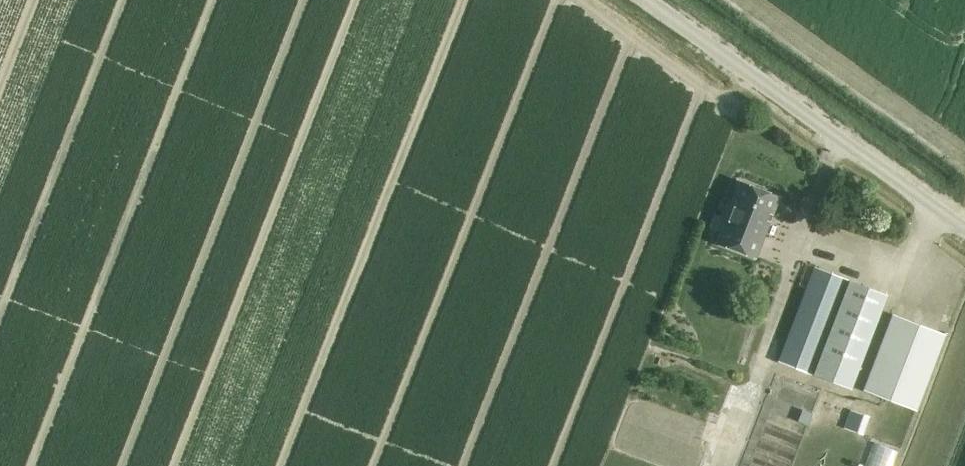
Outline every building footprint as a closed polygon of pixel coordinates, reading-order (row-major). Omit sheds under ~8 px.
[(755,257),(778,197),(740,183),(717,242),(755,257)] [(779,362),(810,373),(851,389),(887,295),(846,279),(815,268),(779,362)] [(892,314),(863,390),(915,410),(944,334),(892,314)] [(881,450),(904,458),(913,431),(890,423),(881,450)]
